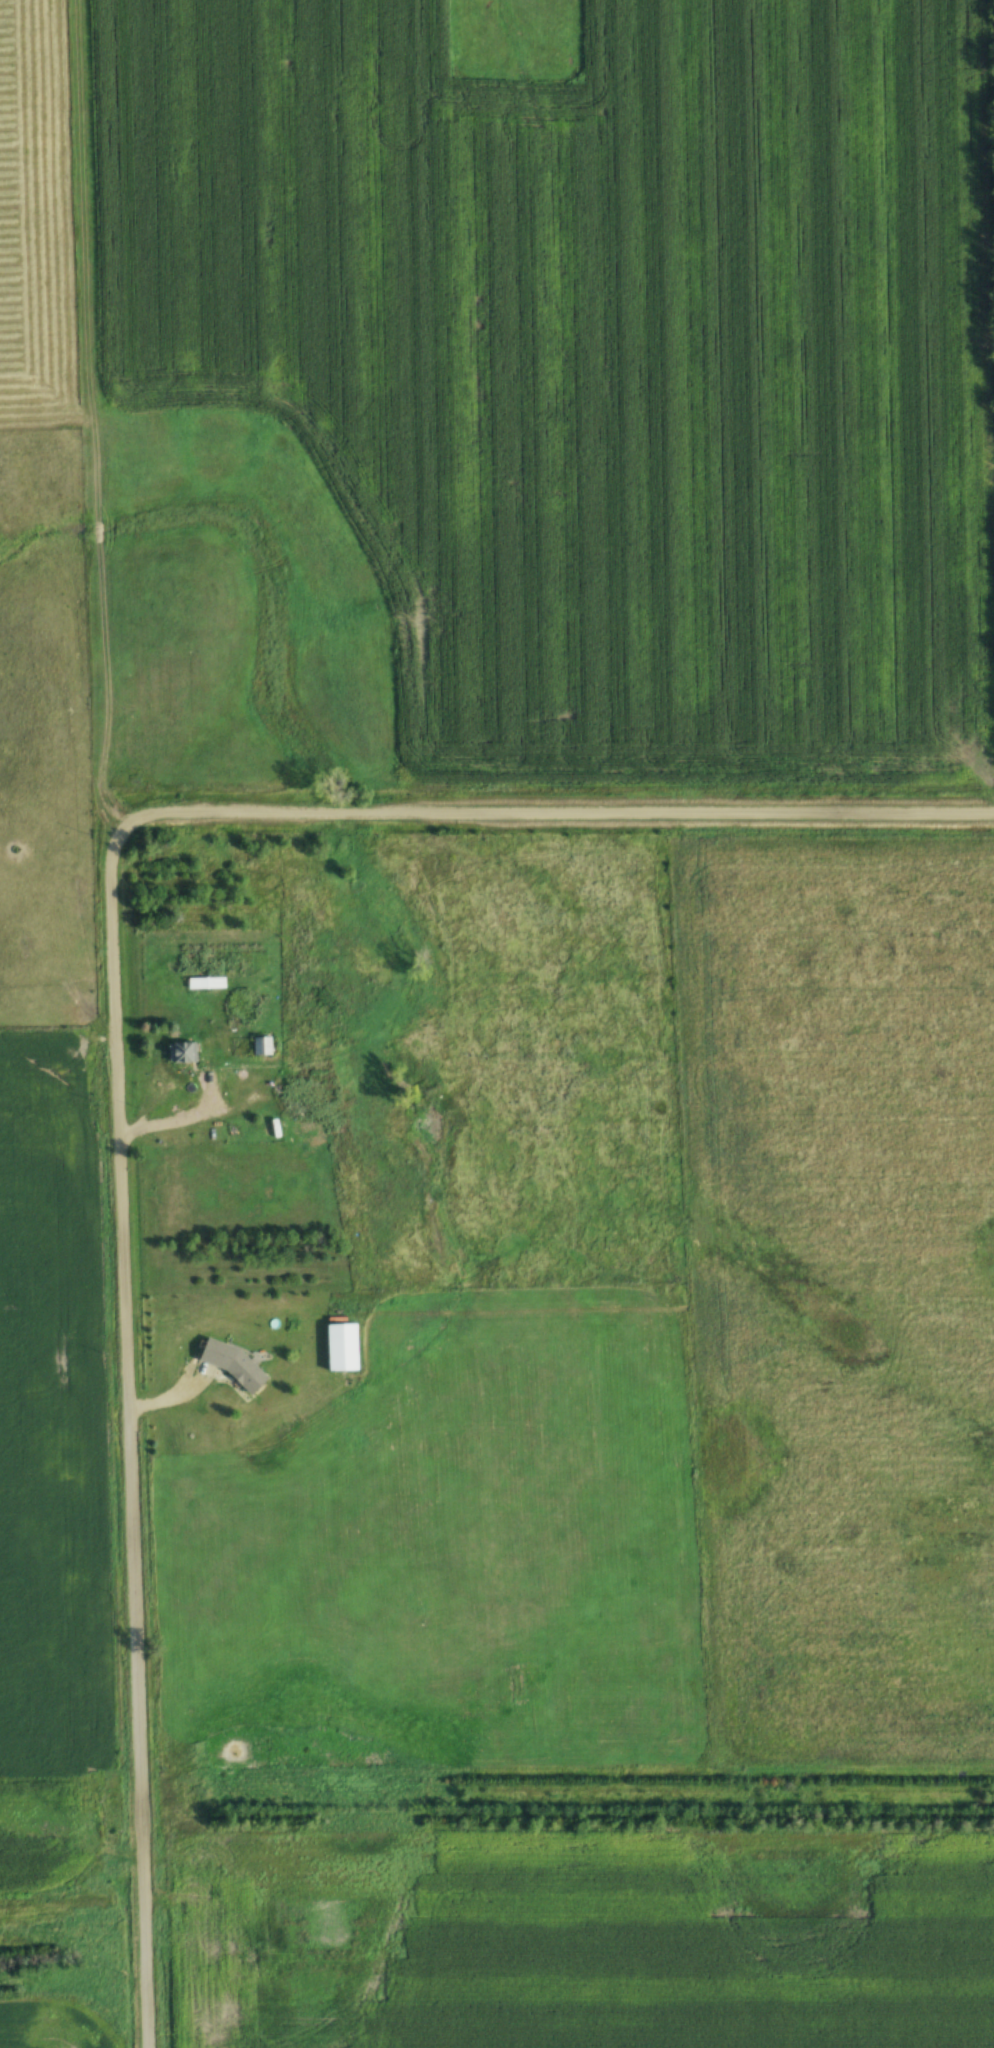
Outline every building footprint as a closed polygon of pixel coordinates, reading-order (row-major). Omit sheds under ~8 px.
[(187,976),(224,975),(224,986),(187,987),(187,976)] [(252,1035),(270,1035),(270,1052),(252,1053),(252,1035)] [(168,1064),(194,1064),(194,1043),(168,1043),(168,1064)] [(327,1368),(325,1322),(356,1321),(358,1367),(327,1368)]
